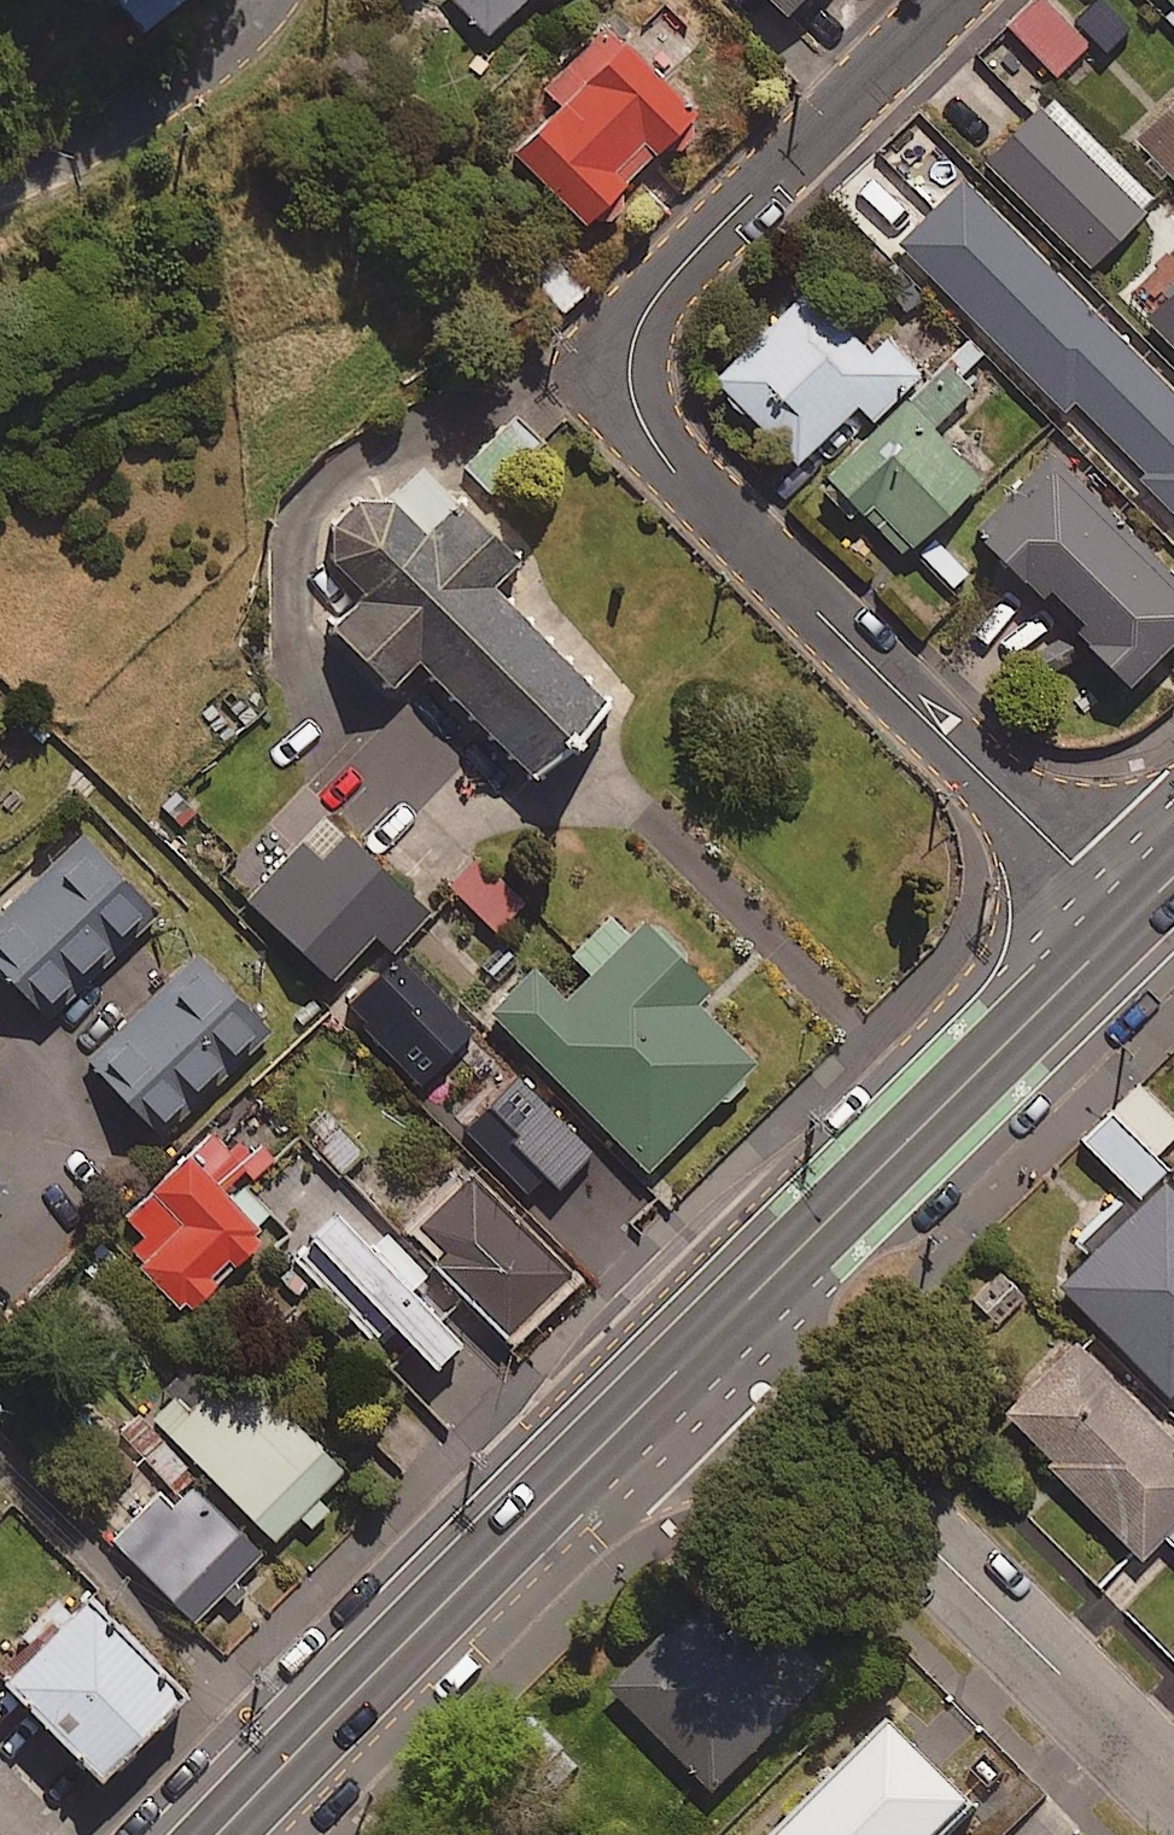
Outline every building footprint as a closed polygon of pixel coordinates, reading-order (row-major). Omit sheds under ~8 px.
[(169,0),(110,0),(138,29),(169,0)] [(485,34),(517,0),(449,0),(485,34)] [(1051,0),(1033,0),(1007,27),(1053,71),(1088,35),(1051,0)] [(700,110),(608,22),(542,90),(559,106),(513,153),(589,225),(596,218),(611,218),(625,203),(622,189),(665,149),(683,149),(697,131),(693,117),(700,110)] [(1136,138),(1153,155),(1147,161),(1163,177),(1169,171),(1173,177),(1173,101),(1136,138)] [(1139,208),(1032,103),(979,156),(1085,262),(1139,208)] [(588,286),(546,241),(518,267),(560,312),(588,286)] [(812,287),(715,380),(798,466),(862,405),(875,419),(924,371),(891,337),(875,352),(812,287)] [(1129,338),(1068,400),(1097,428),(1081,445),(1173,537),(1173,382),(1129,338)] [(977,387),(948,358),(829,475),(834,480),(827,487),(854,515),(862,508),(907,554),(986,477),(937,427),(977,387)] [(1054,450),(979,526),(1050,596),(1057,589),(1090,621),(1081,630),(1137,685),(1173,648),(1173,569),(1054,450)] [(423,664),(540,779),(617,702),(498,584),(522,560),(460,498),(428,531),(394,497),(363,499),(337,522),(334,558),(367,591),(334,625),(398,689),(423,664)] [(435,910),(327,811),(246,899),(336,981),(378,936),(396,953),(435,910)] [(86,831),(0,913),(0,965),(52,1019),(164,912),(86,831)] [(520,897),(474,852),(446,882),(492,926),(520,897)] [(495,1009),(652,1168),(762,1060),(701,1000),(715,986),(648,918),(634,931),(616,913),(574,955),(591,973),(568,996),(538,967),(495,1009)] [(275,1030),(199,951),(87,1057),(163,1137),(275,1030)] [(1140,1084),(1113,1112),(1158,1156),(1173,1140),(1173,1117),(1140,1084)] [(359,1145),(319,1109),(296,1134),(337,1171),(359,1145)] [(1158,1156),(1113,1112),(1085,1140),(1142,1196),(1170,1169),(1158,1156)] [(198,1309),(264,1242),(258,1235),(264,1228),(226,1190),(250,1166),(211,1128),(123,1217),(144,1237),(132,1250),(144,1262),(141,1265),(184,1308),(191,1302),(198,1309)] [(14,1183),(0,1168),(0,1197),(14,1183)] [(575,1272),(471,1170),(418,1224),(447,1253),(436,1264),(510,1337),(575,1272)] [(1169,1181),(1137,1214),(1125,1202),(1084,1243),(1094,1253),(1061,1286),(1173,1397),(1173,1186),(1169,1181)] [(377,1246),(339,1208),(311,1235),(328,1253),(315,1266),(380,1332),(395,1318),(444,1368),(471,1343),(418,1289),(431,1276),(390,1234),(377,1246)] [(1078,1341),(1007,1411),(1057,1461),(1052,1466),(1143,1558),(1165,1536),(1173,1545),(1173,1436),(1078,1341)] [(344,1471),(247,1374),(227,1393),(218,1384),(191,1411),(177,1396),(154,1419),(208,1473),(275,1540),(344,1471)] [(111,1539),(196,1621),(275,1540),(208,1473),(176,1505),(160,1489),(111,1539)] [(195,1695),(96,1597),(11,1683),(109,1780),(195,1695)] [(807,1711),(705,1607),(616,1693),(718,1798),(807,1711)] [(786,1834),(962,1834),(985,1812),(897,1725),(786,1834)]
